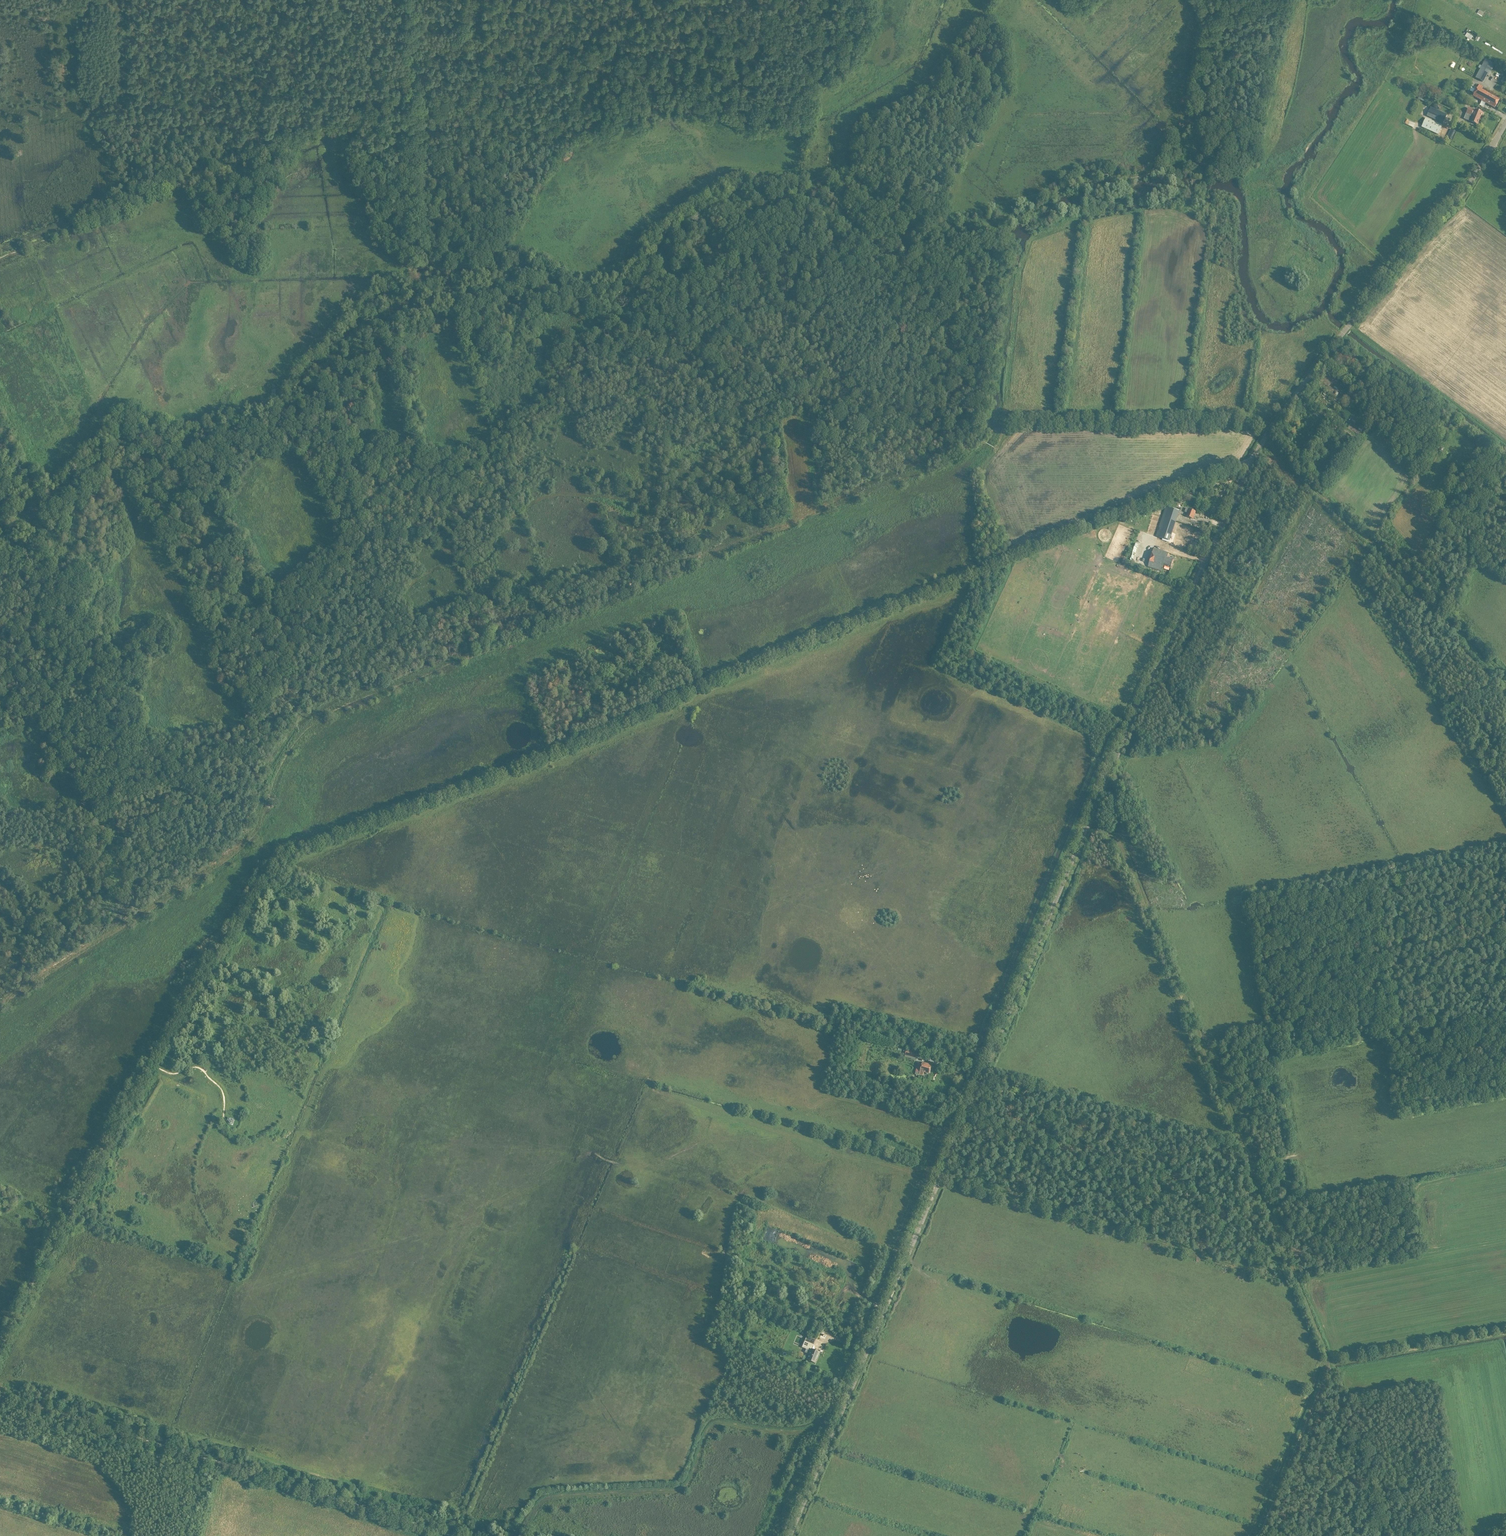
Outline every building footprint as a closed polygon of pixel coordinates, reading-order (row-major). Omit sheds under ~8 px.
[(1489,76),(1495,64),(1485,59),(1475,77),(1484,82),(1487,75),(1489,76)] [(1479,85),(1473,96),(1495,108),(1500,100),(1482,90),(1483,87),(1479,85)] [(1443,123),(1447,115),(1430,107),(1427,115),(1443,123)] [(1483,113),(1476,110),(1475,111),(1468,108),(1465,115),(1472,118),(1471,122),(1477,124),(1480,117),(1481,118),(1483,113)] [(1426,118),(1421,127),(1438,135),(1442,125),(1426,118)] [(1156,536),(1170,540),(1179,512),(1165,507),(1156,536)] [(1196,512),(1189,509),(1186,508),(1185,512),(1188,513),(1186,516),(1193,519),(1196,512)] [(1169,553),(1160,550),(1154,548),(1148,566),(1161,571),(1163,566),(1171,568),(1174,560),(1167,558),(1169,553)] [(917,1052),(906,1049),(905,1056),(916,1059),(917,1052)] [(922,1063),(919,1074),(923,1075),(924,1072),(930,1074),(932,1065),(922,1063)] [(810,1351),(807,1360),(815,1363),(819,1352),(812,1349),(814,1344),(804,1341),(802,1348),(810,1351)]
